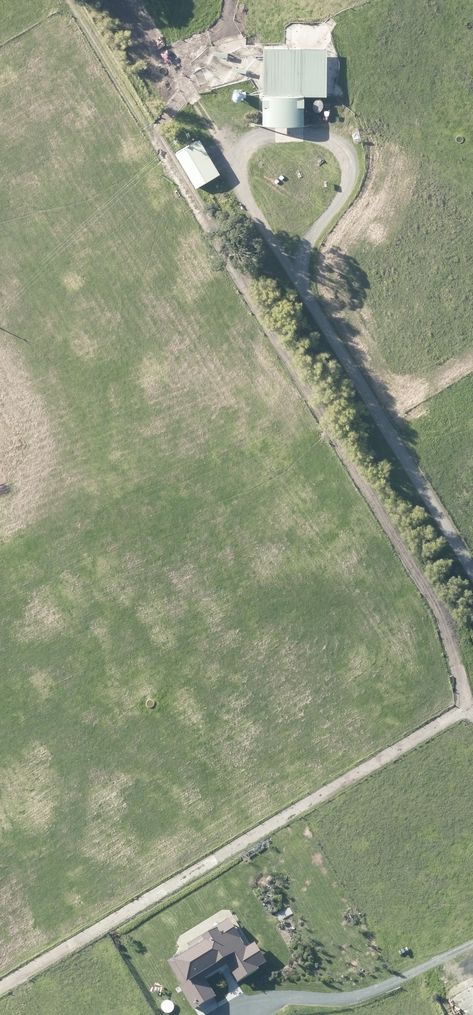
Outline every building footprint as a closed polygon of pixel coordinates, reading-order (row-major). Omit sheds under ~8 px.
[(303,125),(304,94),(327,94),(327,47),(266,47),(265,125),(303,125)] [(177,985),(191,1008),(213,996),(202,978),(226,964),(238,984),(258,972),(257,968),(265,964),(253,944),(245,949),(228,920),(185,945),(187,948),(165,961),(179,984),(177,985)]
